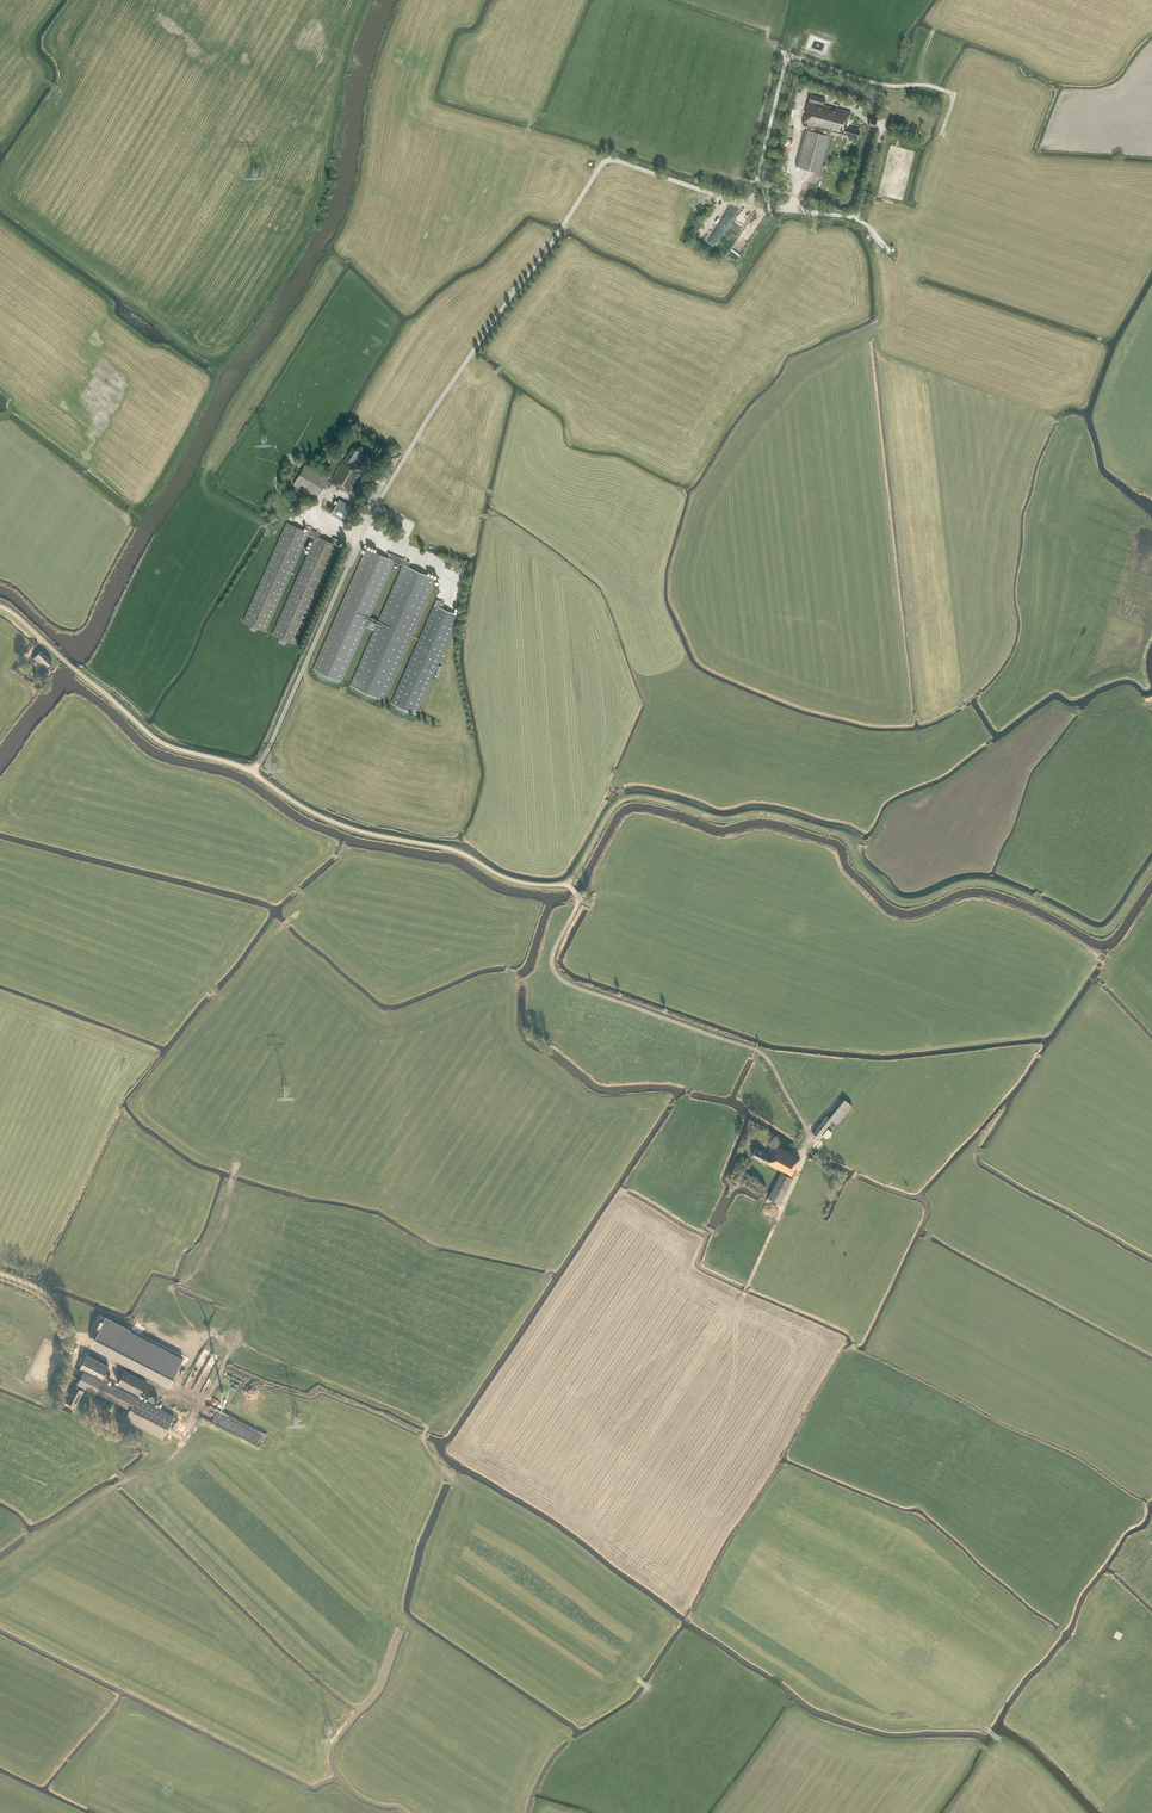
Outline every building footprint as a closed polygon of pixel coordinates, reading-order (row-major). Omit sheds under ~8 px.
[(828,135),(829,130),(858,138),(860,130),(847,126),(851,112),(823,105),(825,99),(810,95),(802,124),(809,125),(808,130),(806,129),(797,166),(819,172),(821,173),(831,136),(828,135)] [(877,120),(870,118),(869,121),(868,125),(875,126),(875,127),(876,123),(877,120)] [(788,126),(786,136),(792,137),(794,128),(788,126)] [(364,467),(353,461),(360,451),(352,447),(344,461),(343,460),(330,482),(327,481),(329,478),(306,464),(293,485),(316,499),(318,495),(325,485),(330,488),(332,484),(343,491),(344,490),(349,493),(364,467)] [(366,472),(352,494),(359,498),(372,476),(366,472)] [(334,514),(345,522),(354,508),(342,501),(334,514)] [(266,631),(308,535),(315,538),(272,634),(287,641),(295,644),(339,545),(338,545),(340,540),(333,538),(331,542),(319,536),(320,533),(311,529),(308,528),(306,531),(287,522),(243,621),(266,631)] [(400,563),(403,565),(351,685),(383,699),(436,578),(408,566),(410,562),(391,554),(389,558),(366,548),(314,669),(341,681),(393,561),(399,564),(400,563)] [(437,599),(391,703),(416,714),(459,615),(442,608),(444,603),(437,599)] [(373,630),(377,619),(371,617),(366,627),(373,630)] [(40,664),(41,663),(46,668),(52,662),(41,651),(33,658),(37,662),(38,662),(40,664)] [(37,675),(42,680),(49,672),(44,668),(37,675)] [(819,1136),(832,1120),(837,1124),(853,1105),(845,1099),(829,1117),(827,1115),(813,1132),(818,1137),(819,1136)] [(768,1197),(780,1203),(796,1171),(795,1170),(800,1158),(795,1156),(796,1155),(775,1144),(769,1155),(756,1148),(752,1155),(782,1171),(768,1197)] [(129,1332),(130,1330),(106,1317),(94,1341),(172,1381),(183,1359),(129,1332)] [(206,1349),(203,1355),(209,1358),(212,1353),(206,1349)] [(76,1406),(86,1387),(130,1409),(125,1419),(163,1438),(174,1416),(137,1396),(107,1381),(110,1375),(105,1372),(109,1366),(87,1355),(80,1368),(84,1370),(78,1383),(79,1383),(78,1387),(75,1385),(67,1401),(76,1406)] [(125,1370),(118,1383),(140,1394),(147,1381),(125,1370)]
